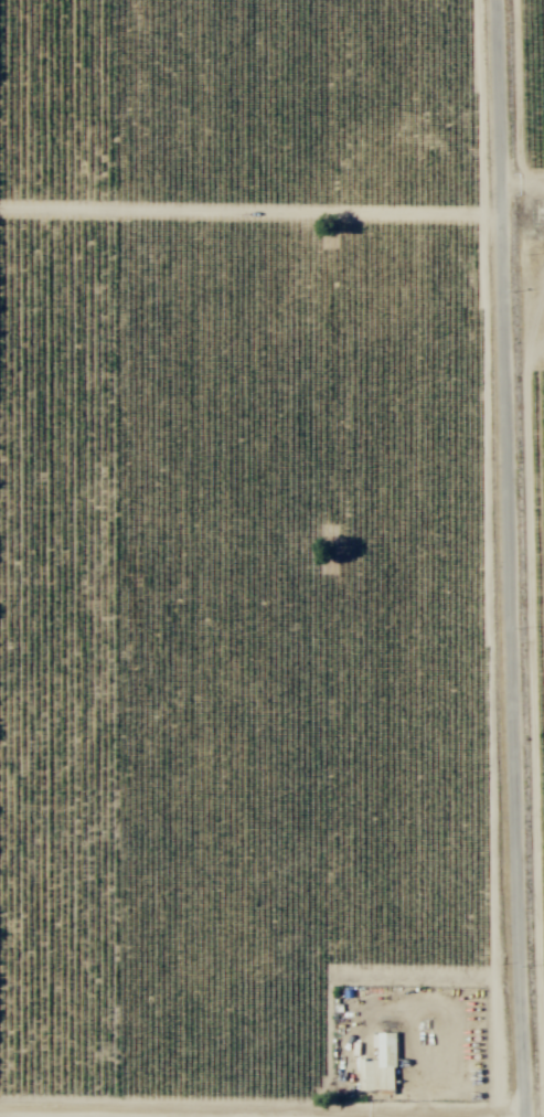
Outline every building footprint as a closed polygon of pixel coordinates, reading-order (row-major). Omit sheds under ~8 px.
[(381,1034),(381,1092),(399,1092),(399,1034),(381,1034)] [(373,1090),(374,1064),(365,1064),(365,1090),(373,1090)]
